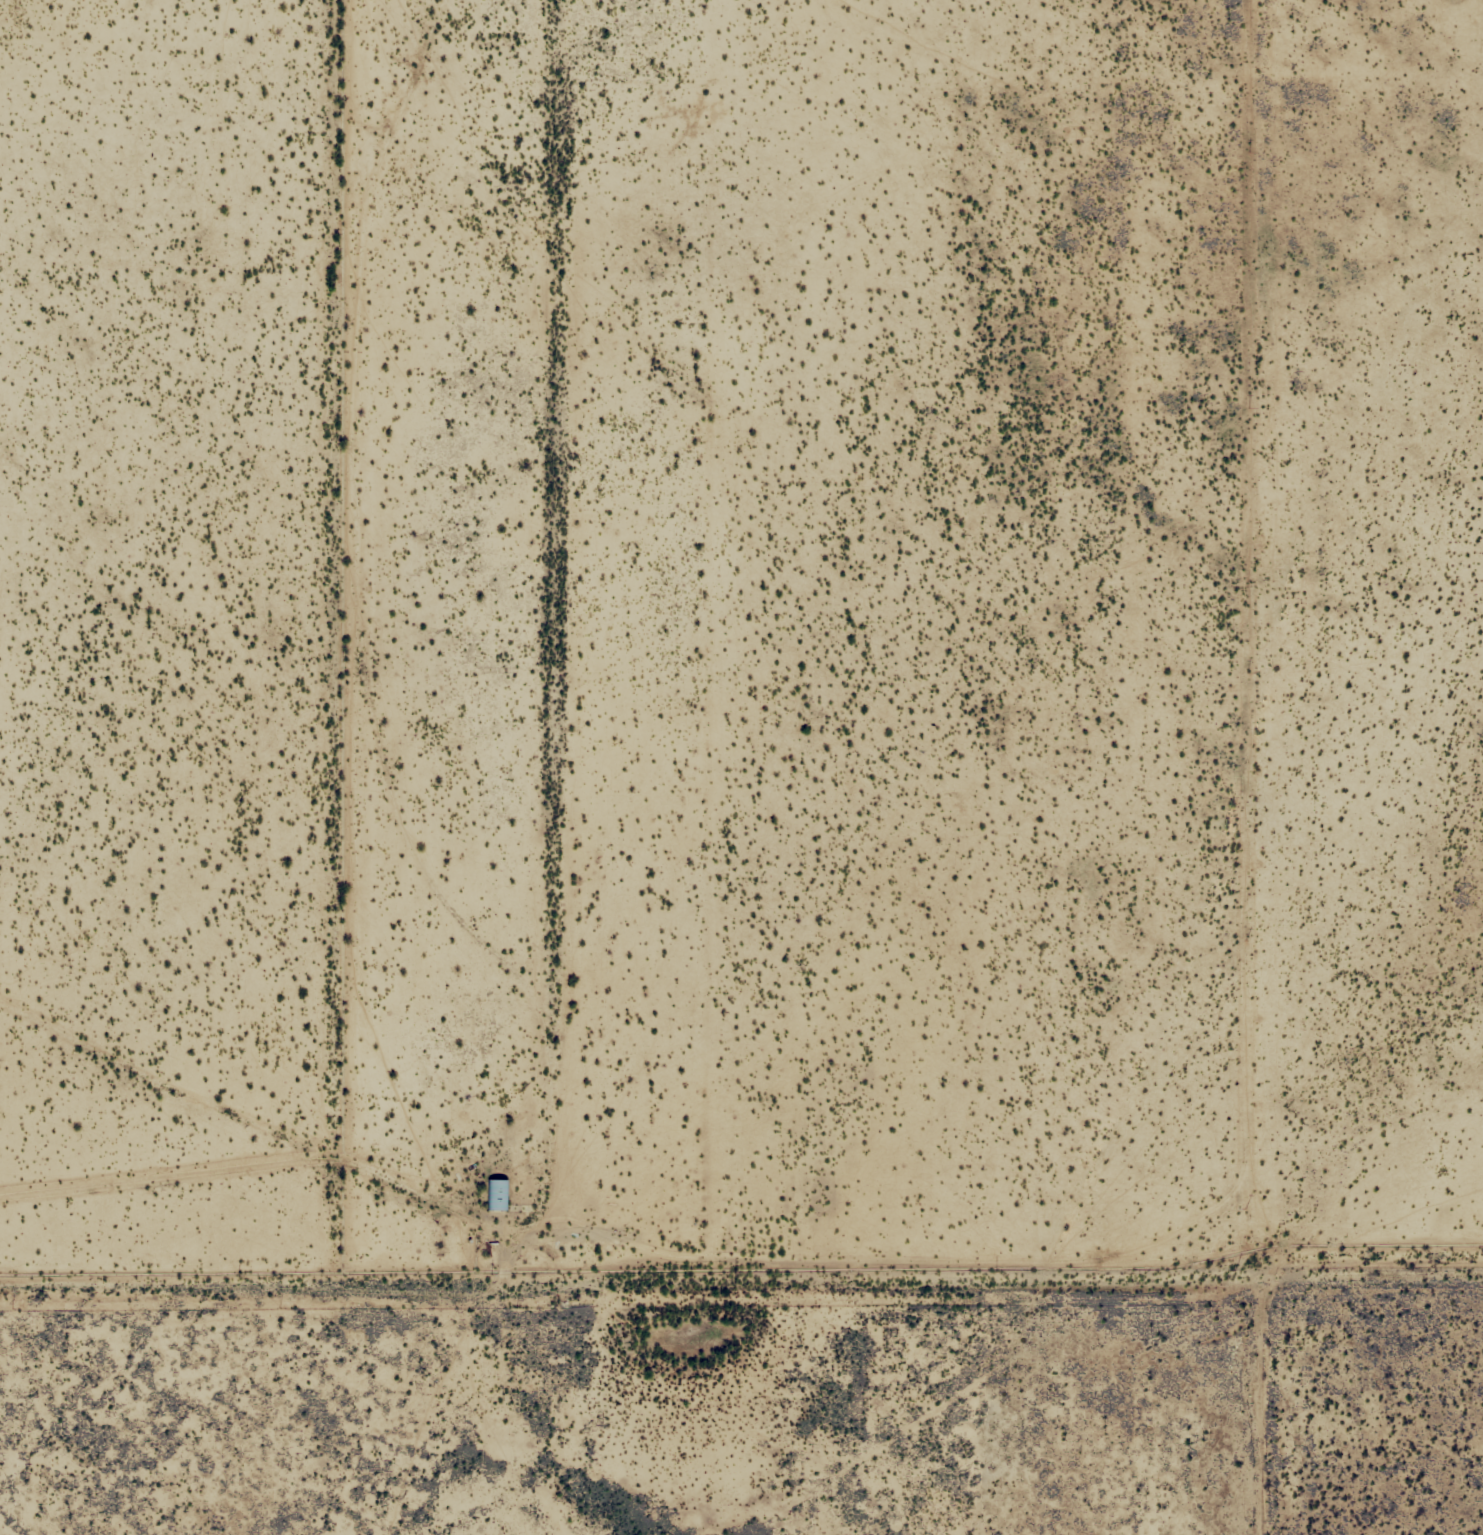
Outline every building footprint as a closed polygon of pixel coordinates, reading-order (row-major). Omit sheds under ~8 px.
[(508,1211),(508,1180),(487,1180),(487,1211),(508,1211)]
